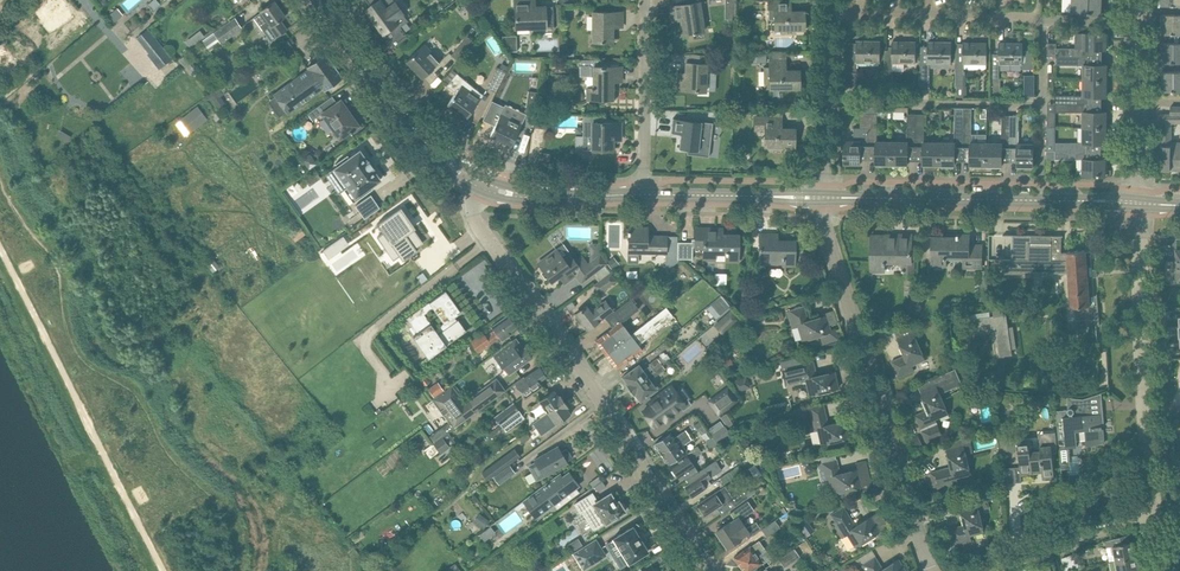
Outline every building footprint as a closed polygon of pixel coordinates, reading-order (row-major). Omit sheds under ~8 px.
[(36,14),(49,34),(73,19),(60,0),(50,0),(43,5),(45,8),(36,14)] [(366,10),(368,13),(367,13),(378,28),(382,34),(384,32),(386,36),(394,47),(408,37),(400,27),(408,21),(393,0),(381,0),(376,3),(371,7),(366,10)] [(517,29),(517,28),(545,27),(545,28),(546,28),(546,27),(553,27),(554,27),(553,6),(552,6),(545,7),(545,6),(544,6),(544,7),(535,7),(534,0),(515,0),(516,29),(517,29)] [(725,9),(736,9),(736,0),(725,0),(725,9)] [(804,29),(804,11),(803,11),(790,11),(790,0),(768,0),(768,19),(775,19),(775,29),(804,29)] [(1071,13),(1101,14),(1102,0),(1072,0),(1071,13)] [(277,36),(286,30),(279,20),(285,16),(274,1),(261,10),(261,11),(253,17),(263,30),(270,25),(277,36)] [(695,33),(695,32),(704,31),(700,2),(670,6),(673,21),(682,19),(684,33),(684,34),(693,33),(695,33)] [(601,41),(601,42),(604,42),(604,41),(613,41),(613,40),(612,40),(612,26),(622,26),(622,12),(593,12),(592,41),(601,41)] [(1162,14),(1162,34),(1179,34),(1179,14),(1162,14)] [(214,33),(203,41),(210,51),(214,47),(213,46),(220,42),(221,43),(241,28),(234,18),(214,33)] [(160,68),(171,58),(148,29),(138,37),(150,52),(148,53),(160,68)] [(200,31),(192,38),(196,44),(205,37),(204,36),(200,31)] [(1047,56),(1056,57),(1100,57),(1102,57),(1102,49),(1107,49),(1107,33),(1101,33),(1101,32),(1099,32),(1099,33),(1084,33),(1083,48),(1056,48),(1056,43),(1048,43),(1047,56)] [(458,61),(474,42),(467,36),(451,55),(458,61)] [(516,36),(502,37),(502,42),(510,53),(516,52),(516,36)] [(880,62),(880,53),(880,41),(857,41),(857,45),(846,45),(846,86),(857,86),(857,62),(880,62)] [(892,52),(885,52),(885,89),(892,89),(893,62),(916,62),(916,41),(892,41),(892,52)] [(921,53),(920,71),(928,71),(928,63),(951,63),(952,42),(928,42),(928,53),(921,53)] [(963,53),(956,53),(956,99),(963,99),(964,63),(987,63),(987,43),(963,42),(963,53)] [(999,54),(996,54),(992,54),(991,78),(999,78),(999,64),(1022,64),(1022,69),(1034,69),(1034,50),(1023,50),(1023,43),(999,43),(999,54)] [(1162,43),(1162,63),(1179,63),(1179,43),(1162,43)] [(424,44),(415,53),(406,61),(422,78),(440,61),(424,44)] [(307,67),(308,69),(273,95),(287,114),(322,89),(323,91),(342,77),(325,54),(307,67)] [(186,55),(179,60),(184,67),(186,65),(189,69),(194,75),(198,72),(193,65),(194,64),(186,55)] [(1056,57),(1056,64),(1056,65),(1083,65),(1083,81),(1106,81),(1106,64),(1100,64),(1100,58),(1056,57)] [(587,99),(613,99),(613,98),(613,81),(622,81),(622,67),(618,67),(618,65),(611,65),(611,67),(598,67),(598,60),(599,60),(599,59),(580,60),(580,61),(581,61),(581,65),(580,65),(580,76),(591,76),(591,75),(594,75),(593,89),(587,89),(587,99)] [(770,67),(763,67),(764,89),(770,89),(799,89),(799,70),(798,70),(785,70),(785,59),(770,59),(770,67)] [(707,64),(697,63),(686,63),(686,73),(678,73),(677,89),(676,89),(676,90),(706,91),(707,64)] [(501,64),(498,69),(504,72),(507,67),(501,64)] [(497,69),(495,73),(503,78),(506,73),(504,72),(498,69),(497,69)] [(1162,71),(1162,91),(1179,91),(1179,71),(1162,71)] [(456,92),(454,95),(447,104),(467,118),(483,95),(454,75),(447,85),(456,92)] [(1024,96),(1034,97),(1035,75),(1025,75),(1024,96)] [(1106,81),(1083,81),(1083,95),(1056,95),(1055,104),(1099,104),(1099,96),(1106,96),(1106,81)] [(496,92),(498,87),(490,83),(488,88),(496,92)] [(226,106),(220,97),(225,93),(221,87),(210,95),(221,110),(226,106)] [(535,114),(538,93),(529,91),(526,112),(535,114)] [(340,101),(321,114),(333,129),(332,132),(332,134),(334,136),(336,137),(339,137),(339,138),(349,131),(351,133),(362,126),(355,116),(353,117),(340,101)] [(491,101),(482,120),(494,126),(490,136),(511,146),(522,123),(501,113),(504,107),(491,101)] [(1083,128),(1106,128),(1106,111),(1099,111),(1099,104),(1055,104),(1055,112),(1083,112),(1083,128)] [(191,131),(209,120),(200,105),(182,117),(191,131)] [(567,105),(559,105),(558,114),(567,114),(567,105)] [(963,114),(962,161),(970,161),(970,165),(986,165),(986,142),(971,142),(971,108),(963,108),(963,114)] [(868,159),(868,157),(868,113),(860,113),(860,128),(853,128),(853,129),(854,129),(854,140),(845,140),(844,155),(844,157),(844,158),(844,163),(860,164),(860,159),(868,159)] [(891,164),(892,141),(876,141),(877,113),(868,113),(868,157),(868,159),(876,159),(876,164),(891,164)] [(533,127),(547,129),(549,116),(535,114),(533,127)] [(915,160),(915,158),(916,114),(907,114),(907,142),(892,141),(891,164),(908,164),(908,160),(915,160)] [(916,114),(915,158),(915,160),(923,160),(923,165),(938,165),(939,142),(924,141),(924,114),(916,114)] [(955,160),(962,161),(963,114),(954,114),(954,142),(939,142),(938,165),(955,165),(955,160)] [(1161,170),(1179,170),(1179,143),(1171,143),(1171,123),(1179,123),(1179,114),(1170,114),(1161,114),(1161,122),(1161,170)] [(584,115),(584,136),(592,136),(592,150),(614,150),(614,149),(613,149),(613,140),(621,140),(621,123),(622,124),(622,123),(603,123),(603,116),(584,115)] [(1001,143),(986,142),(986,165),(1002,166),(1002,161),(1010,161),(1010,115),(1002,115),(1001,143)] [(1017,161),(1017,166),(1033,166),(1033,160),(1034,160),(1034,158),(1033,158),(1034,143),(1019,143),(1019,115),(1010,115),(1010,161),(1017,161)] [(794,147),(794,128),(794,129),(781,128),(781,117),(756,117),(755,125),(765,126),(765,147),(794,147)] [(709,157),(713,122),(673,118),(671,133),(681,134),(679,148),(687,149),(687,154),(709,157)] [(1055,151),(1099,151),(1099,143),(1106,143),(1106,128),(1083,128),(1083,142),(1055,142),(1055,151)] [(374,165),(368,157),(366,159),(359,148),(348,156),(348,155),(336,164),(334,166),(348,186),(344,189),(352,200),(371,187),(369,184),(379,177),(372,167),(374,165)] [(1082,159),(1082,174),(1097,175),(1100,175),(1105,175),(1106,159),(1099,158),(1099,151),(1055,151),(1047,150),(1046,159),(1082,159)] [(538,160),(537,167),(548,169),(550,162),(538,160)] [(369,192),(354,203),(363,216),(378,205),(369,192)] [(384,232),(378,236),(386,248),(392,243),(400,255),(404,260),(416,251),(414,249),(422,243),(412,228),(411,229),(407,223),(410,220),(401,207),(378,223),(384,232)] [(677,263),(677,262),(677,254),(677,242),(666,241),(666,236),(653,235),(653,238),(647,238),(648,227),(629,227),(629,231),(628,231),(628,234),(629,234),(628,254),(666,255),(665,272),(677,263)] [(695,249),(695,252),(704,252),(704,259),(715,259),(715,254),(725,255),(738,255),(739,235),(723,234),(716,234),(716,228),(696,228),(695,239),(695,243),(695,249)] [(783,259),(783,266),(794,266),(795,241),(772,240),(772,234),(760,234),(759,263),(770,263),(770,259),(783,259)] [(903,271),(914,271),(914,253),(911,253),(911,234),(897,234),(897,238),(886,238),(886,235),(872,235),(872,234),(871,234),(871,263),(885,264),(885,262),(903,263),(903,271)] [(981,268),(982,245),(969,245),(969,234),(959,234),(957,234),(957,237),(933,236),(932,265),(945,266),(946,257),(973,258),(973,268),(981,268)] [(1099,325),(1097,293),(1096,293),(1096,295),(1094,295),(1093,277),(1097,277),(1096,269),(1092,269),(1090,244),(1089,244),(1090,253),(1086,253),(1086,250),(1067,252),(1061,252),(1061,236),(1063,236),(1003,235),(1013,236),(1012,259),(1002,259),(1002,260),(1004,260),(1004,273),(1002,273),(1031,274),(1031,272),(1068,273),(1071,307),(1075,306),(1077,334),(1078,334),(1077,320),(1095,319),(1098,352),(1096,323),(1099,323),(1099,325)] [(348,244),(343,237),(344,236),(343,236),(322,250),(323,251),(324,250),(325,252),(329,257),(340,249),(341,249),(348,244)] [(692,243),(678,242),(678,258),(692,258),(692,243)] [(548,256),(538,263),(540,266),(551,281),(558,276),(565,285),(575,277),(574,276),(582,270),(574,260),(570,254),(564,258),(557,249),(548,256)] [(610,272),(604,264),(605,263),(599,256),(587,265),(592,273),(599,281),(610,272)] [(618,264),(612,257),(607,261),(612,269),(618,264)] [(220,267),(213,259),(206,264),(213,272),(220,267)] [(599,281),(594,285),(600,292),(616,280),(610,272),(599,281)] [(454,316),(461,311),(445,290),(413,313),(408,317),(419,332),(413,336),(413,337),(428,357),(429,358),(466,331),(461,323),(458,319),(457,320),(454,316)] [(721,296),(707,308),(716,319),(731,307),(721,296)] [(639,309),(631,299),(620,307),(614,311),(605,318),(613,327),(595,341),(606,354),(619,345),(620,346),(622,345),(620,342),(623,340),(622,339),(630,334),(621,322),(639,309)] [(592,310),(588,304),(575,313),(587,329),(613,310),(610,306),(606,300),(592,310)] [(616,301),(610,306),(613,310),(614,311),(620,307),(616,301)] [(802,340),(819,335),(822,344),(838,339),(835,328),(830,329),(826,315),(808,320),(804,306),(787,311),(792,328),(798,326),(802,340)] [(666,307),(630,334),(622,339),(623,340),(620,342),(622,345),(620,346),(619,345),(606,354),(616,368),(643,348),(640,344),(675,318),(666,307)] [(730,309),(714,325),(722,335),(739,319),(730,309)] [(688,310),(671,322),(677,331),(694,318),(688,310)] [(484,332),(471,342),(479,352),(500,337),(502,341),(510,335),(509,332),(517,326),(508,315),(492,327),(494,330),(486,336),(484,332)] [(1009,315),(972,319),(974,333),(996,331),(999,355),(1014,354),(1013,341),(1009,341),(1008,333),(1011,333),(1009,315)] [(910,323),(892,325),(905,355),(892,361),(898,377),(914,370),(912,365),(925,359),(910,323)] [(532,356),(531,354),(532,354),(532,353),(532,352),(532,351),(531,351),(531,350),(530,350),(529,350),(528,350),(525,346),(520,350),(513,340),(493,355),(502,367),(503,366),(509,373),(532,356)] [(834,371),(816,375),(811,355),(780,362),(786,385),(800,381),(801,382),(806,381),(810,395),(838,388),(834,371)] [(650,366),(642,371),(638,366),(622,377),(627,384),(626,385),(630,389),(654,372),(653,371),(661,365),(657,358),(649,364),(650,366)] [(654,372),(630,389),(633,394),(634,394),(639,401),(655,389),(649,381),(665,370),(661,365),(653,371),(654,372)] [(540,367),(515,384),(520,391),(523,389),(528,396),(543,386),(539,380),(546,375),(545,373),(546,372),(543,367),(541,369),(540,367)] [(928,409),(915,415),(927,443),(938,438),(943,436),(936,420),(949,414),(940,393),(961,385),(962,384),(956,370),(954,371),(934,380),(918,386),(921,392),(928,409)] [(429,381),(425,376),(420,380),(424,385),(429,381)] [(746,376),(734,381),(737,389),(749,384),(746,376)] [(451,386),(434,399),(450,421),(455,427),(504,391),(496,379),(464,403),(451,386)] [(437,382),(428,388),(433,396),(443,389),(437,382)] [(650,405),(642,411),(653,427),(664,419),(665,421),(672,417),(670,415),(680,408),(683,411),(691,405),(687,399),(683,403),(671,386),(648,403),(650,405)] [(728,387),(709,401),(718,414),(737,401),(728,387)] [(548,412),(564,401),(560,395),(558,396),(554,390),(540,400),(532,405),(534,408),(536,412),(539,415),(541,417),(548,412)] [(1067,397),(1067,398),(1067,404),(1069,404),(1069,406),(1068,408),(1068,410),(1056,411),(1059,446),(1066,445),(1066,447),(1076,446),(1075,431),(1085,430),(1086,445),(1103,444),(1102,426),(1100,426),(1099,422),(1101,421),(1101,413),(1091,414),(1089,399),(1067,397)] [(570,414),(566,408),(568,406),(564,401),(548,412),(541,417),(533,422),(541,434),(570,414)] [(500,424),(519,410),(513,402),(494,416),(500,424)] [(798,434),(812,431),(817,430),(821,444),(850,437),(846,420),(828,424),(823,403),(792,410),(798,434)] [(519,410),(500,424),(505,431),(525,418),(519,410)] [(725,413),(721,417),(722,419),(727,426),(732,423),(727,415),(725,413)] [(448,432),(455,427),(450,421),(443,426),(448,433),(448,432)] [(702,425),(697,429),(701,435),(706,431),(706,430),(702,425)] [(725,426),(712,435),(717,442),(730,433),(725,426)] [(659,449),(662,453),(689,434),(686,431),(675,438),(671,432),(655,443),(656,445),(655,446),(657,449),(659,449)] [(692,439),(689,434),(662,453),(665,457),(664,459),(666,462),(668,462),(669,463),(686,451),(682,445),(692,439)] [(450,446),(443,437),(434,445),(441,454),(450,446)] [(705,442),(711,450),(718,445),(712,437),(705,442)] [(969,437),(946,443),(951,467),(930,472),(934,489),(958,483),(957,478),(971,474),(965,447),(971,446),(969,437)] [(1007,440),(1000,440),(1000,447),(1001,451),(1008,451),(1007,440)] [(1019,442),(1018,442),(1018,446),(1021,475),(1032,474),(1032,469),(1042,468),(1043,479),(1054,478),(1052,445),(1040,446),(1040,451),(1030,452),(1030,441),(1019,442)] [(537,480),(544,476),(567,462),(566,461),(572,458),(569,452),(563,456),(558,446),(534,460),(536,463),(529,466),(537,480)] [(702,452),(698,446),(670,465),(678,477),(694,466),(690,460),(702,452)] [(482,472),(488,480),(520,456),(515,449),(482,472)] [(722,469),(715,459),(703,467),(707,472),(685,487),(692,497),(705,488),(702,483),(711,478),(710,477),(722,469)] [(829,479),(832,493),(870,484),(865,461),(855,463),(857,469),(840,473),(836,459),(819,463),(823,480),(829,479)] [(759,462),(760,469),(769,467),(768,460),(759,462)] [(754,464),(748,468),(752,473),(758,469),(754,464)] [(514,473),(509,466),(494,478),(499,484),(514,473)] [(1014,483),(1012,467),(1002,468),(1004,484),(1014,483)] [(735,476),(731,470),(720,478),(724,484),(735,476)] [(561,478),(559,475),(516,506),(518,509),(526,503),(535,515),(553,503),(557,509),(577,494),(573,488),(578,484),(569,472),(561,478)] [(725,486),(697,505),(704,515),(716,507),(722,515),(732,509),(755,492),(750,484),(747,483),(742,487),(741,489),(731,496),(725,486)] [(575,504),(580,512),(583,510),(594,529),(597,527),(603,524),(605,522),(606,523),(607,522),(608,523),(614,520),(613,518),(625,511),(624,510),(625,508),(625,505),(624,503),(622,502),(619,502),(618,501),(616,502),(610,493),(597,501),(592,493),(575,504)] [(965,525),(951,528),(955,545),(972,541),(970,535),(984,532),(979,510),(989,508),(986,493),(976,496),(978,503),(961,507),(965,525)] [(749,532),(740,520),(754,510),(748,501),(730,513),(730,514),(734,519),(730,523),(730,522),(716,532),(727,547),(749,532)] [(788,513),(800,516),(801,511),(789,507),(788,513)] [(855,547),(876,533),(880,538),(891,531),(879,511),(855,526),(848,514),(833,523),(842,538),(847,534),(855,547)] [(805,519),(796,525),(800,531),(809,525),(805,519)] [(774,520),(761,530),(766,537),(779,527),(774,520)] [(621,556),(621,558),(623,562),(626,563),(628,561),(629,562),(648,551),(632,526),(614,538),(615,539),(606,544),(609,549),(617,543),(624,554),(621,556)] [(1108,563),(1115,561),(1136,556),(1133,541),(1129,542),(1128,534),(1113,538),(1104,541),(1108,563)] [(585,570),(606,557),(595,540),(574,553),(585,570)] [(758,558),(766,552),(758,541),(750,547),(750,546),(734,557),(744,570),(750,570),(764,561),(763,559),(760,561),(758,558)] [(794,548),(778,559),(784,567),(800,556),(794,548)] [(1081,568),(1076,554),(1068,556),(1073,570),(1081,568)] [(898,559),(882,569),(875,556),(860,566),(863,570),(906,570),(898,559)] [(1073,570),(1068,556),(1062,558),(1066,570),(1072,570),(1073,570)] [(1115,561),(1117,570),(1139,570),(1136,556),(1115,561)]
